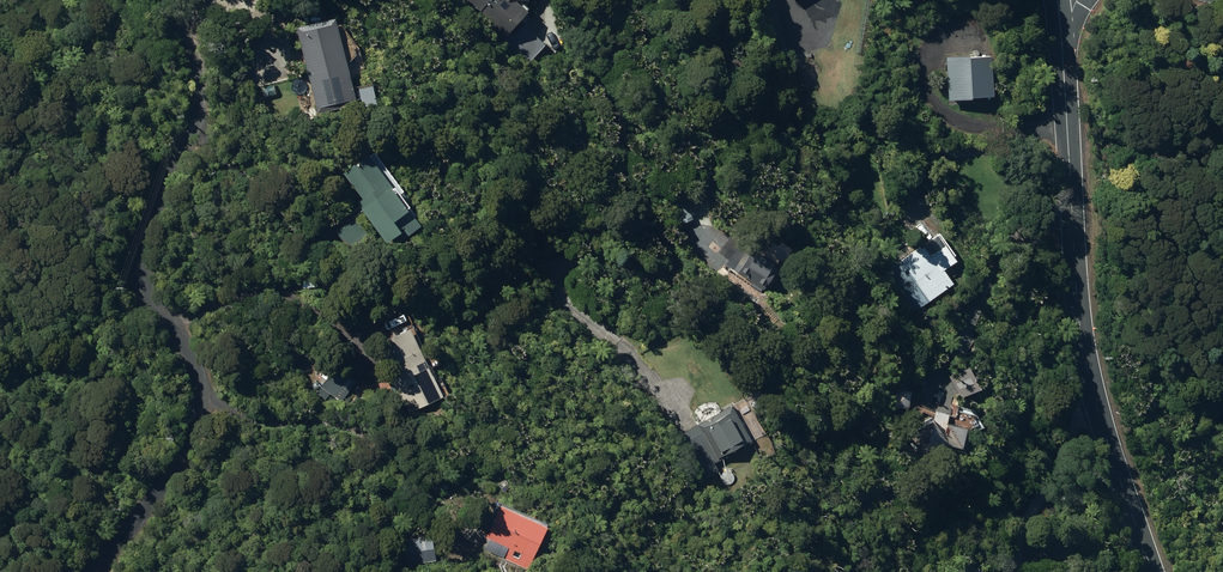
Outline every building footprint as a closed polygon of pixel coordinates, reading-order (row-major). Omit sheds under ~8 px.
[(514,34),(535,10),(531,6),(536,0),(475,0),(514,34)] [(374,112),(371,94),(357,21),(317,28),(335,119),(374,112)] [(511,41),(538,65),(554,47),(531,26),(523,34),(519,32),(511,41)] [(946,55),(948,97),(970,96),(970,94),(993,94),(991,53),(946,55)] [(378,212),(408,253),(440,229),(411,190),(410,191),(385,158),(361,176),(381,203),(376,207),(379,212),(378,212)] [(670,213),(675,223),(690,215),(685,206),(670,213)] [(944,230),(891,268),(920,306),(957,278),(947,265),(950,263),(962,254),(944,230)] [(756,279),(767,285),(783,259),(744,236),(730,260),(757,276),(756,279)] [(373,342),(407,412),(442,395),(410,330),(415,328),(405,308),(386,317),(393,332),(373,342)] [(977,359),(952,373),(964,395),(979,387),(989,381),(977,359)] [(332,394),(341,401),(356,380),(334,364),(330,371),(326,368),(318,379),(322,381),(315,391),(327,400),(332,394)] [(353,394),(360,396),(362,386),(355,384),(353,394)] [(914,452),(967,461),(968,457),(969,451),(964,451),(968,430),(950,427),(952,416),(912,409),(914,395),(898,392),(893,421),(918,426),(914,452)] [(685,430),(711,476),(723,469),(719,461),(757,440),(735,400),(722,408),(718,401),(708,400),(700,405),(694,412),(699,422),(685,430)] [(501,558),(527,568),(546,523),(495,502),(481,535),(506,546),(501,558)] [(402,541),(405,557),(428,552),(425,537),(402,541)]
